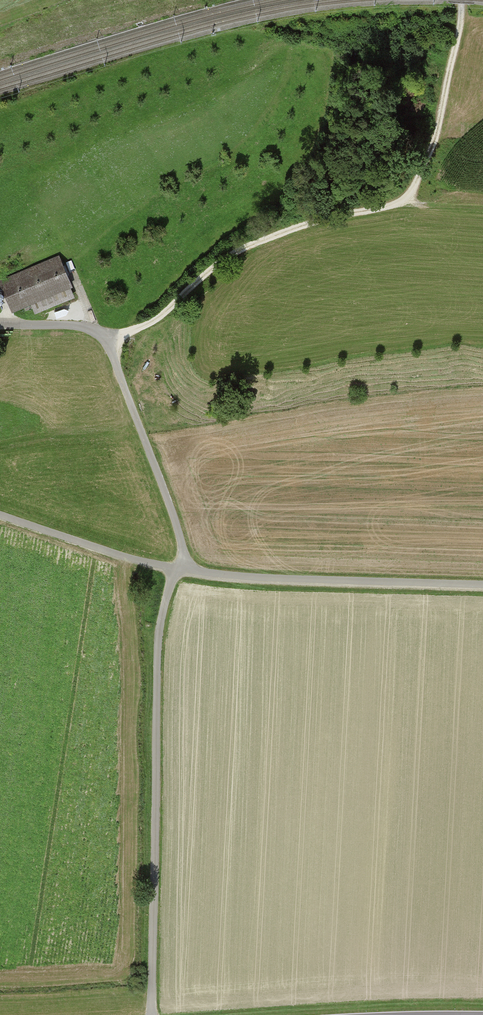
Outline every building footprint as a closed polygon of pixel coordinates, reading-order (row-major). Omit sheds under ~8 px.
[(1,281),(14,312),(71,288),(58,256),(1,281)]
